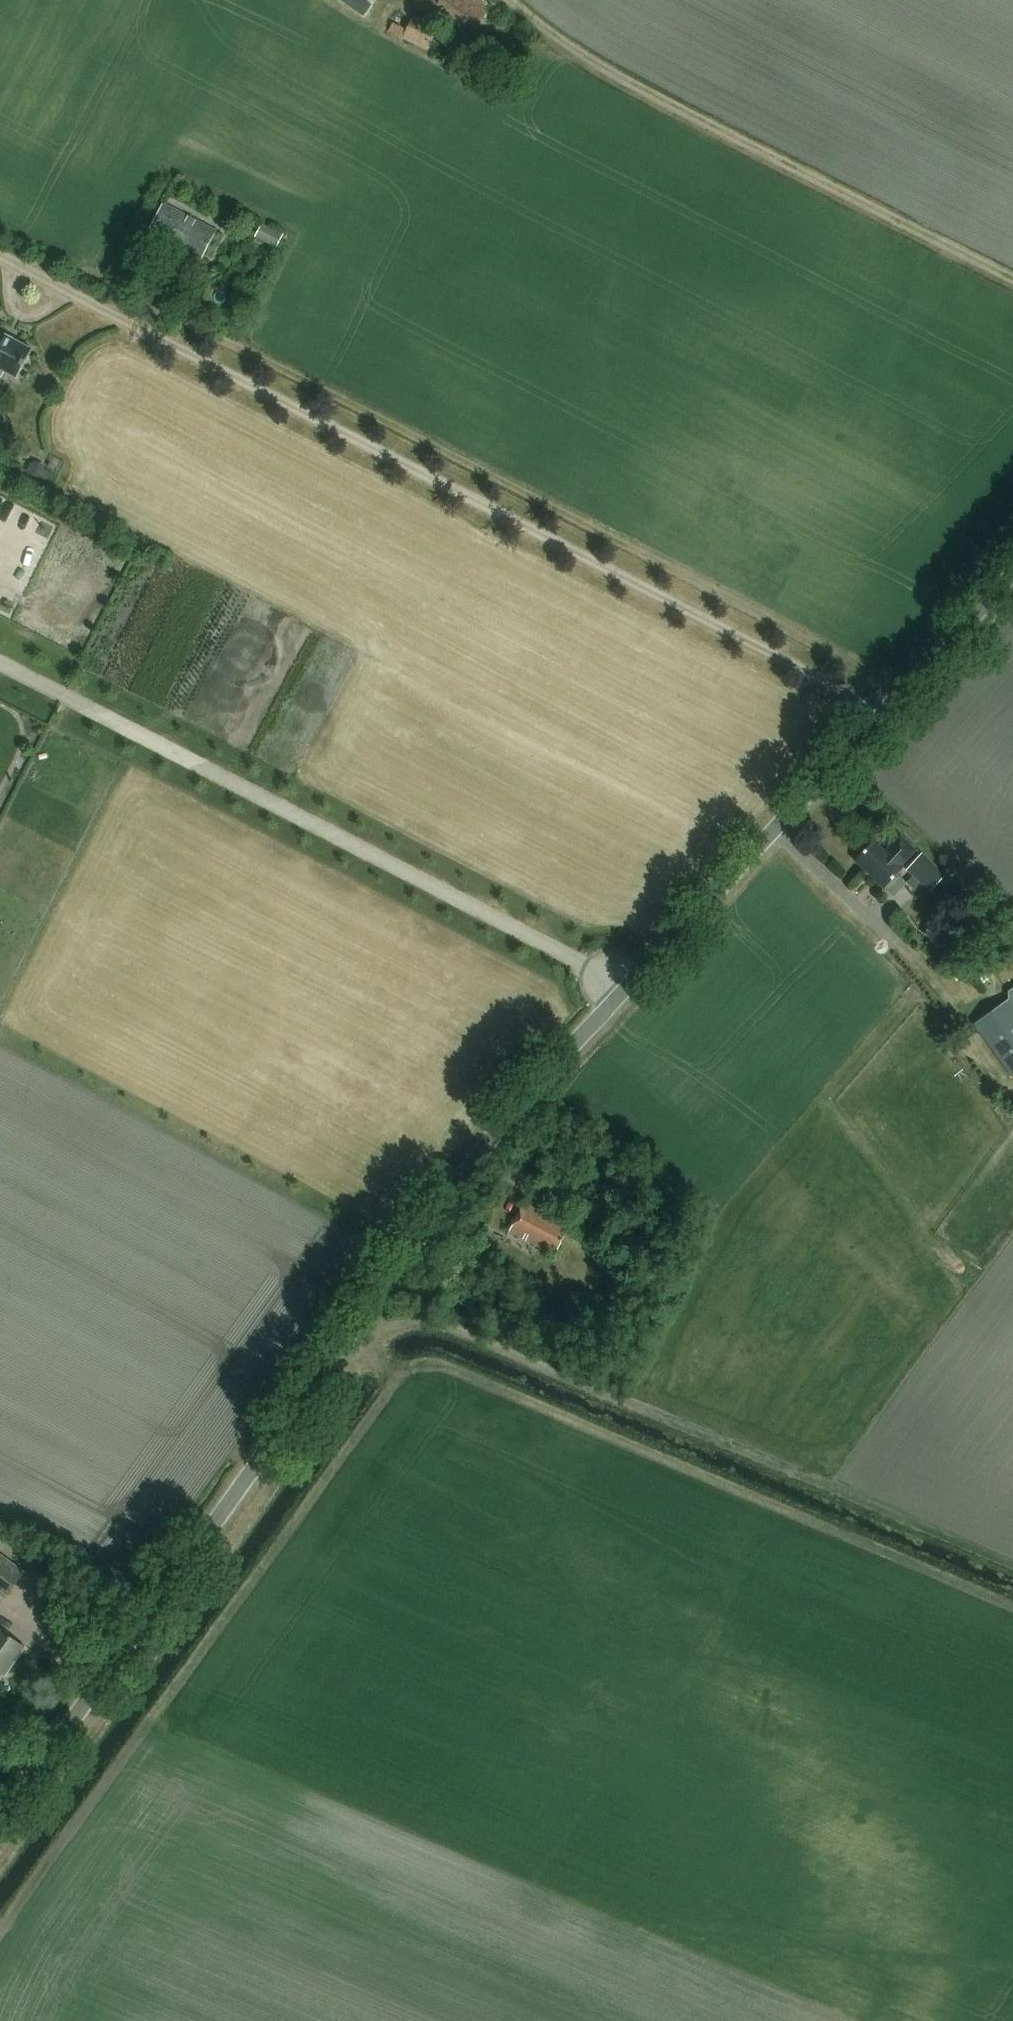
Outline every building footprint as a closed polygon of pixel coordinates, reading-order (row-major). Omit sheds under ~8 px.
[(488,14),(484,12),(487,5),(477,0),(419,0),(415,7),(454,27),(451,32),(473,43),(488,14)] [(427,52),(437,31),(413,19),(406,32),(393,26),(389,33),(427,52)] [(202,260),(216,234),(164,206),(150,231),(198,257),(202,260)] [(284,235),(263,225),(256,238),(277,249),(284,235)] [(32,351),(0,334),(0,377),(1,378),(4,372),(17,379),(32,351)] [(31,462),(26,472),(39,479),(46,467),(35,461),(33,464),(31,462)] [(883,853),(871,842),(853,862),(882,890),(883,888),(894,898),(907,884),(896,874),(901,870),(898,867),(913,852),(898,837),(883,853)] [(921,853),(905,870),(928,892),(944,874),(921,853)] [(1008,994),(1007,1000),(972,1025),(1010,1078),(1012,1076),(1012,990),(1008,994)] [(556,1249),(569,1225),(549,1214),(548,1217),(521,1203),(506,1231),(548,1253),(552,1247),(556,1249)] [(6,1600),(25,1573),(0,1555),(0,1595),(6,1600)] [(25,1646),(0,1629),(0,1678),(8,1666),(10,1667),(25,1646)]
